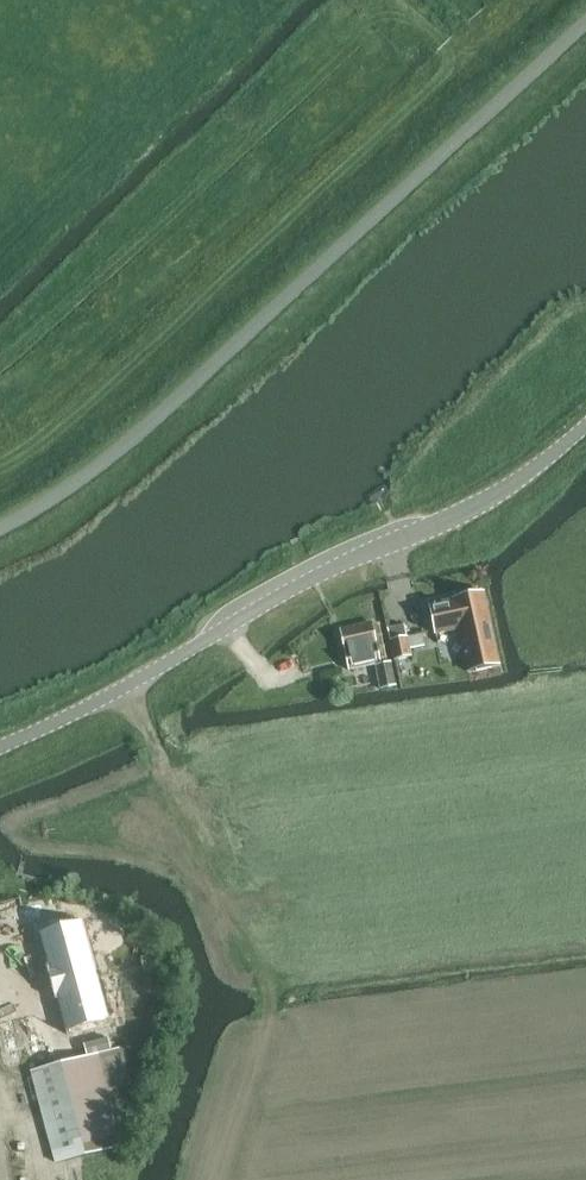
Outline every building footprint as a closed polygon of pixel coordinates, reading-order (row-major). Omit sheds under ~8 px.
[(485,592),(471,595),(454,599),(454,601),(430,606),(436,634),(460,629),(470,672),(501,666),(488,605),(485,592)] [(349,672),(377,666),(383,665),(374,625),(341,632),(349,672)] [(396,662),(413,658),(409,640),(393,644),(396,662)] [(394,663),(383,665),(377,666),(381,690),(399,687),(394,663)] [(70,893),(29,903),(58,1003),(99,993),(70,893)] [(88,1006),(21,1022),(32,1065),(43,1110),(134,1086),(113,1010),(91,1015),(88,1006)]
